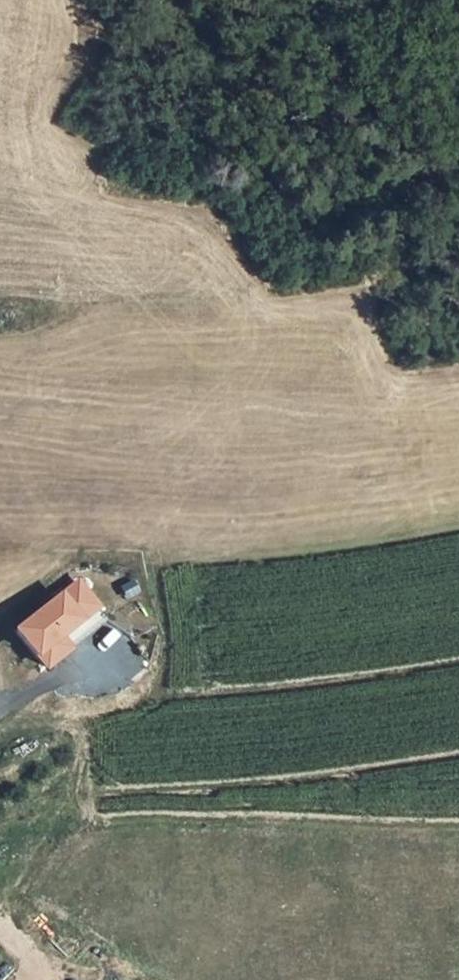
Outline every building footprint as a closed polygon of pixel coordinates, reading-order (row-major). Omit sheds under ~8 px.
[(56,599),(75,624),(98,608),(79,582),(56,599)] [(56,599),(11,632),(40,672),(67,652),(57,638),(75,624),(56,599)]
